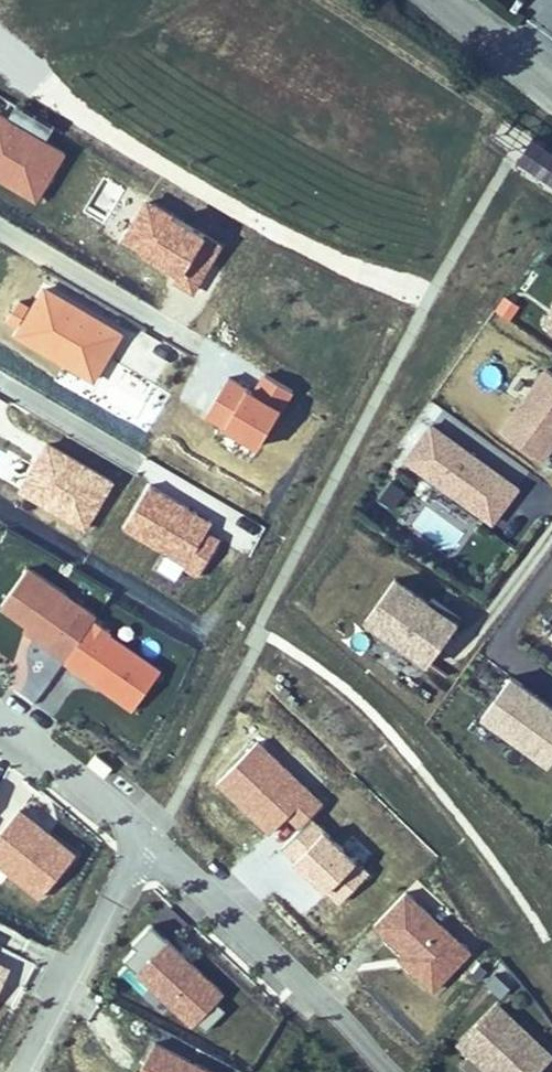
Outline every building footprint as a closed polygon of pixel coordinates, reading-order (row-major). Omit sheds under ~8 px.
[(541,320),(551,328),(551,305),(541,320)] [(551,449),(551,368),(545,363),(500,428),(545,459),(551,449)] [(518,484),(431,421),(406,456),(484,512),(497,494),(506,500),(518,484)] [(522,544),(551,492),(551,488),(529,475),(497,530),(522,544)] [(492,518),(506,500),(497,494),(484,512),(492,518)] [(429,661),(458,620),(395,575),(366,616),(429,661)] [(93,618),(64,660),(133,708),(162,666),(93,618)] [(551,760),(551,703),(511,674),(482,714),(550,763),(551,760)] [(196,1000),(188,1009),(197,1018),(220,994),(175,952),(149,980),(172,1002),(184,990),(196,1000)] [(502,993),(514,977),(497,965),(485,980),(502,993)] [(492,1004),(451,1048),(476,1071),(540,1071),(551,1060),(492,1004)]
